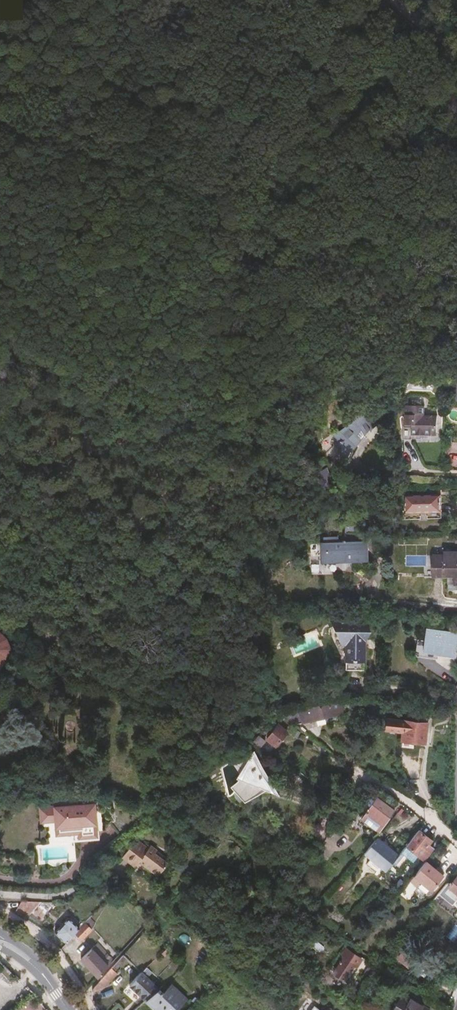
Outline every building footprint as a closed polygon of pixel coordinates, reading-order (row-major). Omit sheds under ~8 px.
[(456,13),(456,0),(436,0),(451,18),(456,13)] [(447,392),(449,407),(456,409),(456,386),(447,392)] [(424,407),(405,407),(405,417),(402,417),(402,441),(412,441),(412,440),(412,436),(429,436),(437,436),(437,416),(424,416),(424,407)] [(378,416),(378,409),(373,409),(356,419),(350,425),(343,430),(333,435),(337,440),(336,444),(337,447),(341,449),(341,458),(349,454),(368,431),(370,432),(375,426),(383,425),(378,416)] [(313,474),(315,487),(324,486),(326,486),(325,472),(319,473),(313,474)] [(324,486),(315,487),(316,497),(325,496),(324,486)] [(441,514),(441,499),(406,499),(406,514),(441,514)] [(363,546),(319,546),(319,565),(363,565),(363,546)] [(431,551),(430,561),(442,561),(442,551),(431,551)] [(444,561),(442,561),(430,561),(430,582),(439,582),(443,582),(444,588),(456,588),(456,561),(444,561)] [(355,630),(356,625),(344,623),(344,620),(329,619),(339,638),(344,638),(342,673),(360,674),(362,643),(368,633),(361,632),(361,630),(355,630)] [(363,625),(356,625),(355,630),(361,630),(361,632),(368,633),(363,625)] [(453,656),(455,637),(424,632),(421,652),(453,656)] [(9,650),(4,638),(0,634),(0,666),(9,650)] [(309,709),(279,715),(279,716),(286,722),(292,726),(293,727),(329,718),(328,711),(328,707),(309,711),(309,709)] [(387,720),(386,731),(404,733),(403,741),(424,743),(426,743),(428,723),(426,723),(418,722),(387,720)] [(287,734),(292,726),(286,722),(281,729),(287,734)] [(277,728),(271,724),(253,745),(262,751),(266,745),(262,742),(265,737),(268,740),(267,742),(275,749),(287,734),(281,729),(278,727),(277,728)] [(235,783),(229,787),(241,801),(247,797),(254,806),(262,800),(257,790),(268,783),(248,755),(235,764),(237,771),(236,775),(233,781),(235,783)] [(199,784),(190,789),(194,795),(204,788),(199,784)] [(364,806),(369,810),(376,802),(371,798),(364,806)] [(378,834),(393,816),(376,802),(369,810),(362,820),(378,834)] [(89,805),(41,808),(41,820),(58,819),(60,843),(63,843),(64,855),(73,854),(72,842),(78,842),(78,832),(79,831),(94,831),(93,813),(89,813),(89,805)] [(157,841),(148,832),(136,845),(133,843),(119,860),(133,870),(131,873),(149,887),(151,885),(155,887),(157,889),(160,889),(163,889),(166,888),(168,887),(170,885),(172,882),(175,879),(177,877),(177,875),(176,873),(176,871),(172,868),(167,864),(154,854),(155,853),(149,849),(157,841)] [(431,842),(419,833),(398,859),(393,864),(402,870),(409,860),(414,863),(418,857),(425,862),(433,851),(431,849),(428,847),(431,842)] [(376,841),(363,857),(384,874),(392,866),(393,864),(398,859),(376,841)] [(442,880),(424,865),(409,884),(416,890),(419,885),(420,887),(428,893),(430,894),(442,880)] [(438,897),(456,912),(456,880),(450,889),(447,886),(438,897)] [(398,895),(404,887),(399,883),(392,891),(398,895)] [(173,900),(183,889),(178,885),(172,889),(171,888),(168,892),(167,895),(173,900)] [(428,893),(420,887),(414,895),(422,901),(428,893)] [(15,903),(12,915),(37,930),(46,915),(35,908),(35,905),(15,903)] [(394,919),(389,915),(384,920),(390,924),(394,919)] [(53,937),(64,948),(77,933),(65,923),(53,937)] [(448,936),(454,942),(456,939),(456,925),(448,936)] [(80,944),(89,934),(84,929),(75,938),(80,944)] [(78,964),(96,981),(112,965),(93,948),(78,964)] [(347,951),(342,958),(345,960),(332,976),(343,983),(357,964),(350,959),(351,957),(353,955),(347,951)] [(165,952),(159,957),(162,961),(169,955),(165,952)] [(411,968),(415,963),(403,954),(399,959),(411,968)] [(109,972),(114,976),(125,963),(121,959),(109,972)] [(140,976),(129,989),(140,1000),(144,1004),(157,993),(145,981),(150,976),(145,971),(144,972),(141,975),(140,976)] [(91,991),(91,995),(102,993),(115,977),(114,976),(109,972),(91,991)] [(144,1004),(151,1009),(177,1009),(185,1002),(170,988),(162,997),(157,993),(144,1004)] [(129,989),(123,995),(135,1006),(140,1000),(129,989)] [(401,998),(394,1009),(422,1009),(401,998)]
